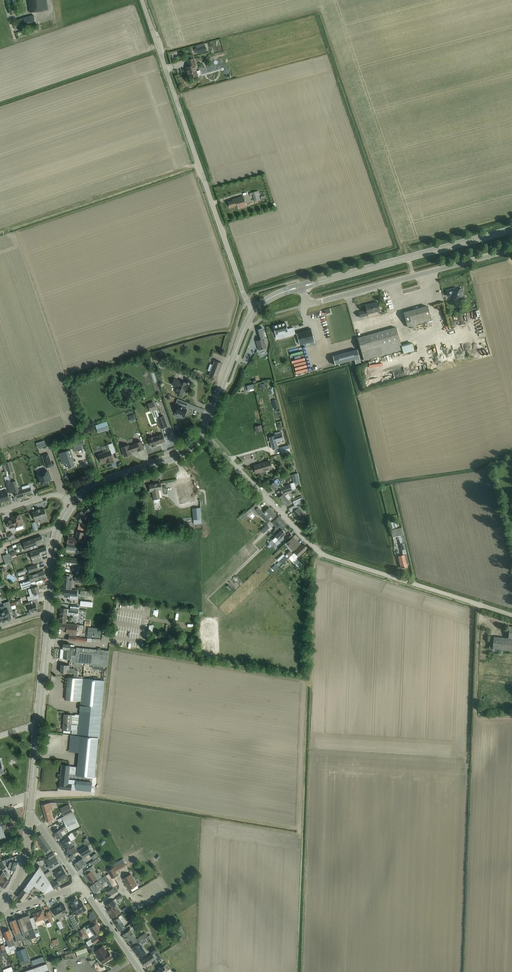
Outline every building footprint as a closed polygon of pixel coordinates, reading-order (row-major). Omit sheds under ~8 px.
[(29,12),(47,10),(45,0),(28,0),(29,12)] [(25,27),(31,26),(36,24),(34,16),(29,17),(19,19),(20,23),(24,22),(25,27)] [(205,45),(195,48),(197,54),(206,51),(205,45)] [(189,78),(194,77),(197,76),(194,65),(196,65),(194,58),(187,60),(189,67),(187,67),(188,72),(187,72),(189,78)] [(261,190),(249,193),(249,195),(252,194),(254,201),(260,200),(259,193),(261,192),(261,190)] [(229,207),(234,206),(237,205),(238,208),(245,206),(243,196),(232,199),(232,201),(228,202),(229,207)] [(456,288),(454,288),(446,290),(448,294),(449,294),(450,296),(452,295),(453,299),(458,298),(459,300),(465,299),(462,288),(457,290),(456,288)] [(380,311),(378,302),(365,305),(367,310),(359,312),(360,317),(368,315),(368,314),(380,311)] [(432,320),(429,311),(428,306),(404,313),(408,327),(432,320)] [(273,326),(275,335),(284,332),(285,337),(295,334),(294,332),(294,329),(293,328),(287,329),(286,323),(273,326)] [(358,338),(359,343),(364,361),(403,350),(404,354),(414,351),(412,343),(402,346),(396,327),(358,338)] [(259,350),(264,349),(266,348),(265,342),(268,342),(267,338),(268,338),(266,330),(263,331),(262,328),(257,330),(260,340),(256,341),(259,350)] [(296,333),(298,338),(299,345),(314,341),(311,329),(296,333)] [(308,349),(292,353),(293,360),(310,356),(308,349)] [(362,363),(358,350),(334,356),(336,365),(355,360),(356,364),(362,363)] [(209,376),(216,379),(222,364),(215,361),(209,376)] [(177,387),(175,393),(182,396),(184,391),(186,392),(189,385),(187,384),(188,381),(187,383),(174,378),(171,385),(177,387)] [(176,413),(175,416),(178,417),(179,415),(184,417),(187,409),(186,408),(188,403),(181,400),(179,406),(178,405),(175,413),(176,413)] [(153,402),(147,404),(150,412),(153,411),(154,414),(157,412),(157,410),(156,410),(153,402)] [(168,426),(164,416),(157,419),(161,429),(168,426)] [(165,441),(164,436),(163,434),(153,437),(149,438),(149,439),(148,439),(151,446),(152,446),(152,447),(156,445),(156,444),(165,441)] [(278,448),(277,443),(276,442),(283,440),(282,434),(269,437),(272,449),(278,448)] [(82,439),(72,442),(74,448),(73,448),(74,451),(82,448),(81,446),(84,445),(82,439)] [(137,451),(144,449),(141,441),(135,443),(135,444),(129,446),(128,445),(121,447),(124,456),(132,454),(131,452),(137,450),(137,451)] [(101,463),(106,461),(106,463),(113,460),(111,454),(115,453),(112,443),(108,445),(110,450),(98,454),(101,463)] [(288,445),(280,447),(282,453),(290,451),(288,445)] [(76,466),(74,461),(70,449),(58,453),(62,464),(66,463),(67,468),(76,466)] [(52,466),(48,454),(42,456),(46,468),(52,466)] [(256,473),(260,472),(272,468),(270,461),(253,466),(256,473)] [(14,472),(10,462),(5,464),(7,470),(8,474),(14,472)] [(50,480),(47,470),(47,471),(43,472),(43,473),(38,475),(40,481),(39,481),(39,482),(40,482),(41,484),(46,483),(46,482),(50,480)] [(32,492),(30,487),(22,490),(22,488),(19,489),(16,481),(12,482),(11,479),(12,478),(10,474),(8,475),(10,480),(14,492),(15,491),(15,494),(17,493),(19,496),(32,492)] [(8,476),(4,477),(9,494),(13,492),(8,476)] [(193,501),(190,483),(189,478),(176,480),(180,504),(193,501)] [(271,484),(270,485),(274,490),(279,486),(280,488),(281,491),(282,493),(287,492),(292,490),(295,489),(296,489),(294,483),(294,482),(292,483),(283,486),(277,479),(276,479),(273,482),(271,484)] [(149,485),(150,490),(150,491),(152,491),(154,499),(154,501),(155,502),(156,502),(157,503),(158,503),(158,502),(159,501),(160,501),(160,499),(159,498),(158,490),(161,489),(160,483),(149,485)] [(0,493),(0,502),(4,500),(5,501),(9,499),(7,491),(0,493)] [(286,506),(290,503),(290,502),(288,500),(291,498),(287,494),(285,496),(283,494),(279,497),(286,506)] [(295,506),(296,505),(303,502),(304,501),(302,497),(301,498),(293,502),(295,506)] [(307,517),(296,505),(295,506),(289,509),(301,522),(307,517)] [(85,506),(75,518),(79,521),(81,523),(82,521),(82,520),(86,515),(87,516),(88,515),(91,511),(93,509),(90,506),(88,508),(85,506)] [(253,511),(258,516),(262,512),(258,507),(253,511)] [(270,521),(273,519),(276,515),(269,507),(263,513),(270,521)] [(35,521),(40,519),(41,523),(48,521),(44,508),(40,510),(39,509),(36,510),(36,511),(32,512),(35,521)] [(201,508),(192,509),(193,520),(202,519),(201,508)] [(249,513),(244,516),(247,520),(249,519),(251,521),(254,519),(249,513)] [(12,519),(7,521),(9,528),(15,526),(15,527),(22,525),(19,515),(12,517),(12,519)] [(281,530),(283,528),(287,524),(279,516),(275,520),(272,523),(276,527),(276,528),(275,528),(275,529),(274,529),(274,530),(275,530),(273,532),(274,533),(272,535),(274,536),(275,535),(281,529),(281,530)] [(406,549),(405,543),(406,543),(403,535),(404,535),(402,527),(391,530),(393,538),(397,537),(399,542),(402,541),(403,543),(400,544),(402,550),(406,549)] [(281,542),(279,540),(282,537),(286,533),(282,529),(278,533),(272,539),(275,543),(278,545),(281,542)] [(11,532),(7,535),(9,540),(16,538),(12,532),(11,532)] [(82,539),(84,533),(77,532),(76,538),(68,537),(67,543),(72,544),(72,543),(76,544),(83,545),(84,539),(82,539)] [(37,547),(37,546),(36,543),(43,541),(41,536),(23,542),(26,551),(37,547)] [(293,551),(297,547),(300,544),(293,537),(286,543),(293,551)] [(77,553),(84,554),(84,551),(81,551),(81,545),(67,544),(66,549),(72,550),(77,550),(77,553)] [(296,558),(298,556),(304,552),(307,548),(304,544),(300,548),(289,558),(297,567),(301,564),(296,558)] [(33,563),(37,562),(42,560),(40,554),(47,552),(46,547),(29,552),(33,563)] [(2,556),(5,563),(12,561),(9,553),(2,556)] [(398,556),(400,563),(401,568),(408,566),(407,563),(409,563),(408,558),(407,554),(398,556)] [(284,556),(278,562),(279,562),(281,565),(287,559),(287,558),(285,556),(284,556)] [(65,559),(65,564),(70,565),(73,565),(72,570),(79,571),(80,569),(80,560),(70,559),(65,559)] [(37,564),(27,567),(29,572),(38,569),(37,564)] [(44,571),(39,573),(29,576),(30,580),(20,583),(22,589),(36,585),(34,581),(45,577),(44,571)] [(62,588),(67,589),(71,589),(72,580),(71,580),(71,576),(64,576),(62,588)] [(27,597),(28,601),(34,599),(33,595),(39,593),(37,586),(28,589),(30,596),(27,597)] [(62,594),(66,595),(71,595),(71,598),(76,599),(77,591),(62,589),(62,594)] [(24,603),(25,607),(28,606),(30,612),(38,610),(35,603),(33,604),(32,601),(33,601),(33,600),(24,603)] [(0,612),(0,620),(0,621),(11,617),(8,610),(11,609),(9,601),(3,603),(6,610),(0,612)] [(59,622),(64,622),(67,623),(68,613),(79,614),(79,606),(70,605),(70,609),(60,608),(59,622)] [(58,629),(63,629),(67,630),(66,633),(69,633),(68,640),(76,641),(78,625),(59,623),(58,629)] [(489,650),(493,650),(493,651),(497,651),(497,649),(500,650),(499,651),(511,652),(511,627),(510,626),(509,638),(494,637),(493,645),(490,644),(489,650)] [(88,628),(88,636),(92,637),(92,632),(100,633),(100,629),(88,628)] [(63,659),(68,659),(72,659),(71,662),(90,664),(90,665),(107,666),(109,651),(71,648),(71,644),(63,643),(62,649),(64,649),(63,659)] [(60,673),(65,673),(74,674),(74,676),(77,677),(78,670),(75,670),(75,668),(68,667),(68,665),(61,664),(60,673)] [(103,681),(73,677),(68,677),(65,700),(80,701),(80,711),(81,711),(79,724),(78,724),(77,735),(83,735),(99,736),(105,681),(106,681),(106,680),(103,680),(103,681)] [(81,711),(80,711),(79,714),(75,714),(75,715),(64,714),(63,730),(63,732),(70,733),(70,730),(71,731),(72,723),(74,724),(78,724),(79,724),(81,711)] [(73,735),(71,752),(79,753),(75,784),(72,784),(71,790),(75,790),(75,789),(92,791),(93,777),(94,777),(98,738),(99,738),(99,736),(83,735),(77,735),(73,735)] [(58,774),(58,779),(60,779),(60,780),(60,783),(59,783),(59,789),(71,790),(72,784),(68,784),(69,766),(62,765),(61,775),(58,774)] [(46,822),(51,820),(53,820),(50,809),(49,810),(47,803),(41,805),(46,822)] [(62,819),(74,814),(69,804),(60,809),(64,816),(62,817),(62,819)] [(74,814),(62,819),(68,831),(79,826),(74,814)] [(58,838),(62,836),(63,835),(61,832),(64,830),(62,827),(54,833),(58,838)] [(40,844),(42,848),(45,851),(50,848),(41,834),(37,837),(41,843),(40,844)] [(65,850),(70,847),(73,846),(70,842),(71,842),(70,840),(72,838),(70,835),(60,842),(65,850)] [(91,851),(87,845),(78,850),(82,856),(91,851)] [(70,855),(77,851),(74,846),(68,850),(70,855)] [(47,867),(49,871),(44,874),(46,877),(53,873),(51,870),(53,868),(60,864),(55,856),(48,861),(47,859),(45,861),(49,866),(47,867)] [(78,869),(83,866),(86,864),(84,861),(82,858),(79,860),(74,864),(78,869)] [(109,874),(106,875),(108,878),(113,887),(117,884),(113,878),(117,875),(115,872),(126,866),(122,859),(114,863),(116,866),(107,871),(109,874)] [(15,870),(17,863),(9,860),(7,868),(15,870)] [(44,874),(41,870),(39,866),(25,886),(30,890),(34,884),(44,893),(53,889),(51,885),(46,877),(44,874)] [(60,867),(56,869),(55,870),(56,871),(54,872),(58,879),(57,880),(52,883),(55,888),(60,885),(58,882),(59,881),(67,876),(61,867),(60,867)] [(92,867),(85,871),(87,874),(85,875),(90,883),(96,879),(97,880),(102,877),(98,872),(96,874),(92,867)] [(5,888),(9,881),(5,878),(6,877),(4,873),(2,876),(0,875),(0,885),(5,888)] [(131,874),(127,876),(123,879),(129,890),(137,885),(131,874)] [(94,883),(90,886),(94,892),(99,889),(100,890),(103,888),(102,886),(104,884),(103,883),(107,880),(104,876),(98,881),(94,883)] [(30,890),(25,886),(17,897),(23,901),(25,898),(27,899),(32,892),(30,890)] [(76,915),(81,912),(86,909),(81,901),(78,903),(75,897),(69,901),(71,905),(72,906),(71,906),(76,915)] [(113,917),(117,915),(120,913),(115,905),(116,904),(113,900),(106,905),(108,909),(107,909),(113,917)] [(61,904),(58,906),(63,915),(65,914),(66,915),(69,914),(64,904),(62,905),(61,904)] [(53,910),(55,914),(58,920),(61,918),(60,917),(63,915),(58,906),(55,908),(55,909),(53,910)] [(34,917),(30,919),(36,937),(39,936),(36,929),(34,930),(33,928),(36,927),(34,922),(43,918),(44,921),(48,920),(49,922),(53,921),(49,911),(45,912),(47,916),(44,916),(42,910),(33,914),(34,917)] [(77,922),(72,914),(69,916),(73,924),(77,922)] [(140,924),(147,920),(143,914),(136,919),(140,924)] [(30,919),(28,915),(23,917),(17,919),(21,930),(23,929),(27,940),(36,937),(30,919)] [(121,931),(125,928),(122,924),(125,921),(120,915),(113,920),(121,931)] [(9,921),(16,941),(22,939),(15,919),(9,921)] [(92,931),(94,935),(100,931),(99,930),(100,930),(98,927),(100,926),(96,921),(92,924),(93,926),(90,928),(89,927),(86,929),(85,926),(77,932),(81,938),(85,936),(86,938),(89,937),(87,934),(92,931)] [(9,930),(3,932),(8,946),(5,947),(6,949),(7,953),(10,952),(9,951),(15,949),(9,930)] [(134,945),(141,941),(143,939),(147,937),(148,936),(145,932),(138,937),(139,938),(136,939),(130,930),(123,934),(126,938),(130,944),(132,942),(134,945)] [(93,944),(97,941),(102,938),(99,934),(91,940),(93,944)] [(139,958),(144,954),(146,953),(139,943),(132,948),(139,958)] [(102,963),(108,960),(112,957),(108,951),(106,953),(102,946),(94,951),(102,963)] [(26,961),(29,961),(25,948),(16,951),(20,962),(26,960),(26,961)] [(86,948),(76,952),(78,957),(88,953),(86,948)] [(159,954),(157,951),(142,961),(145,966),(155,958),(154,957),(159,954)] [(48,970),(46,963),(22,971),(49,971),(48,970)]
